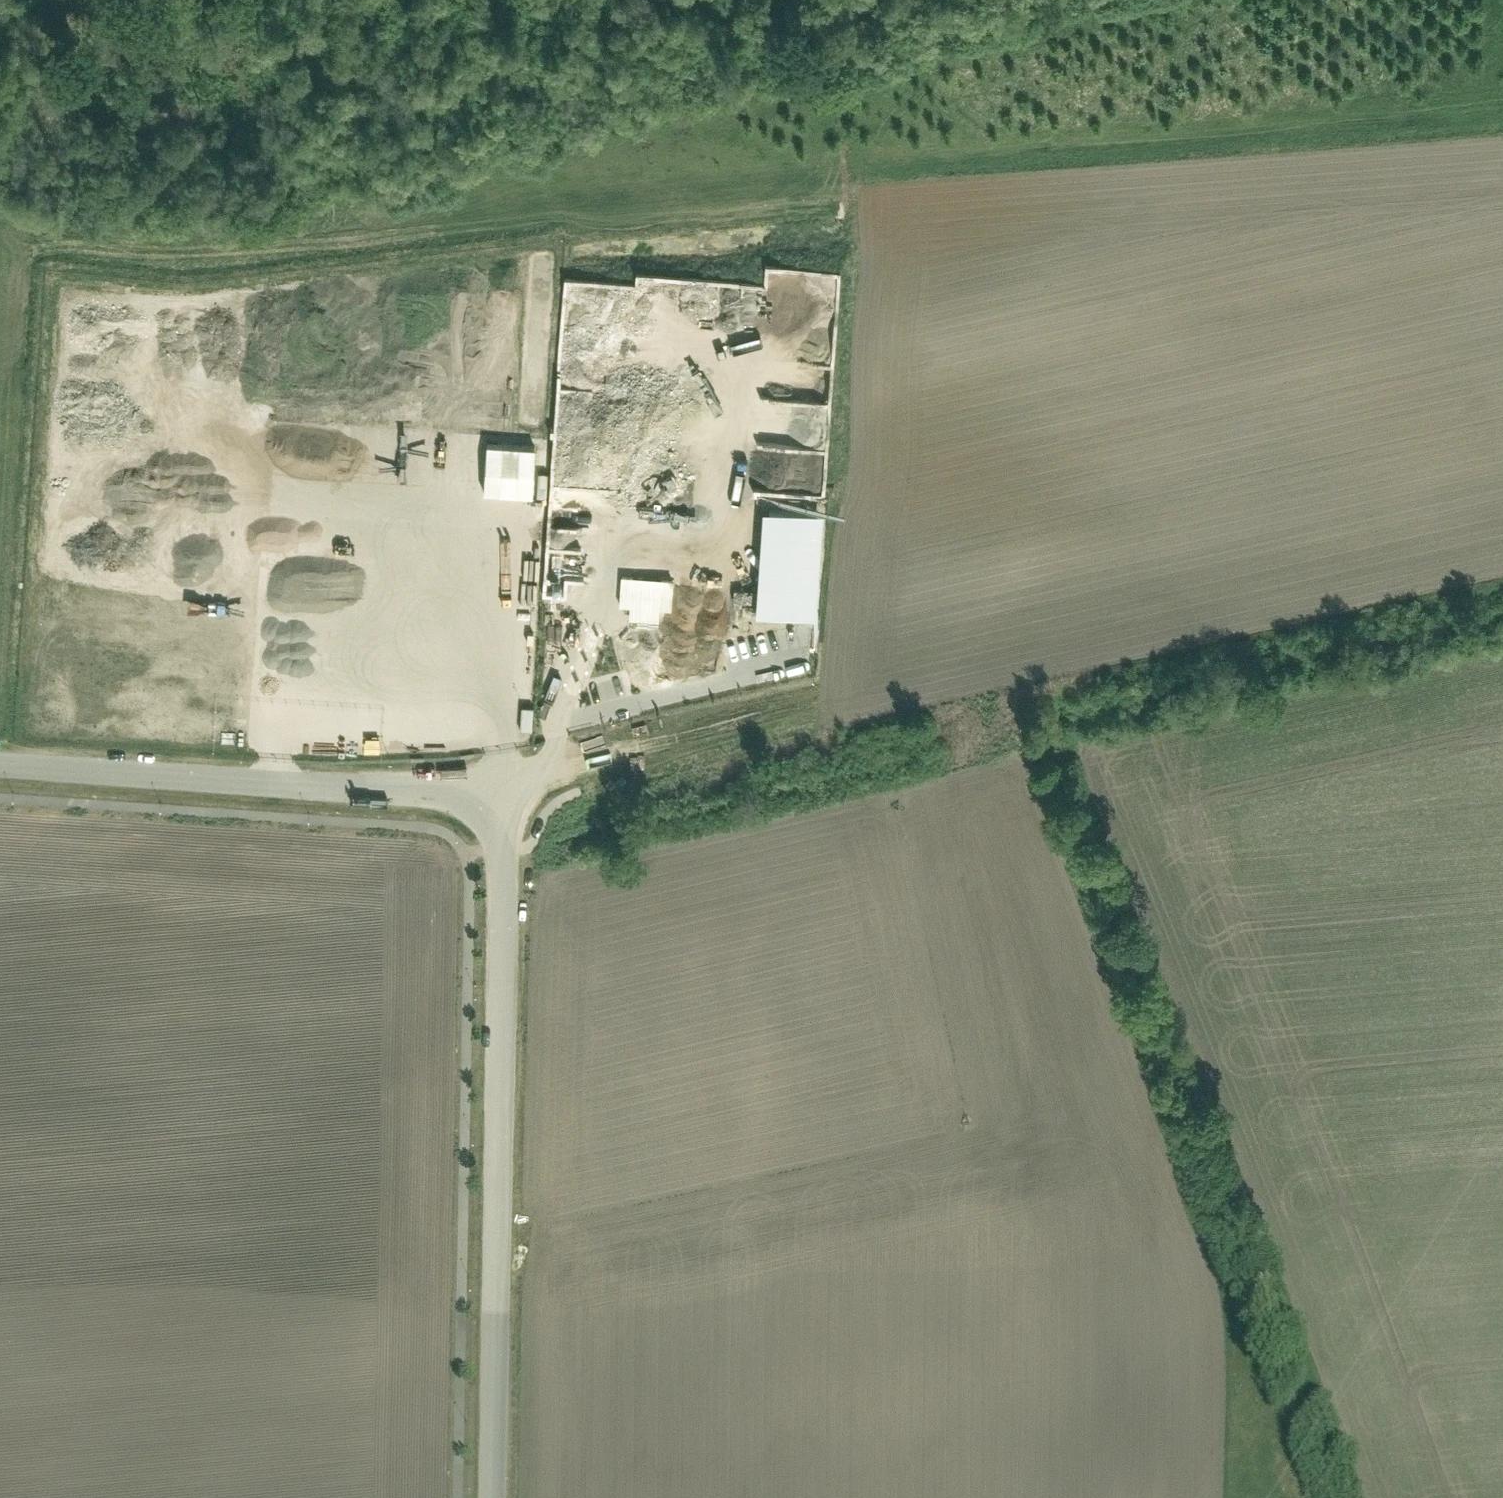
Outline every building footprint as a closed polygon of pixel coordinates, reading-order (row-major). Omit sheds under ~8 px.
[(550,432),(46,402),(24,732),(277,751),(472,766),(550,746),(804,682),(819,452),(550,432)]
